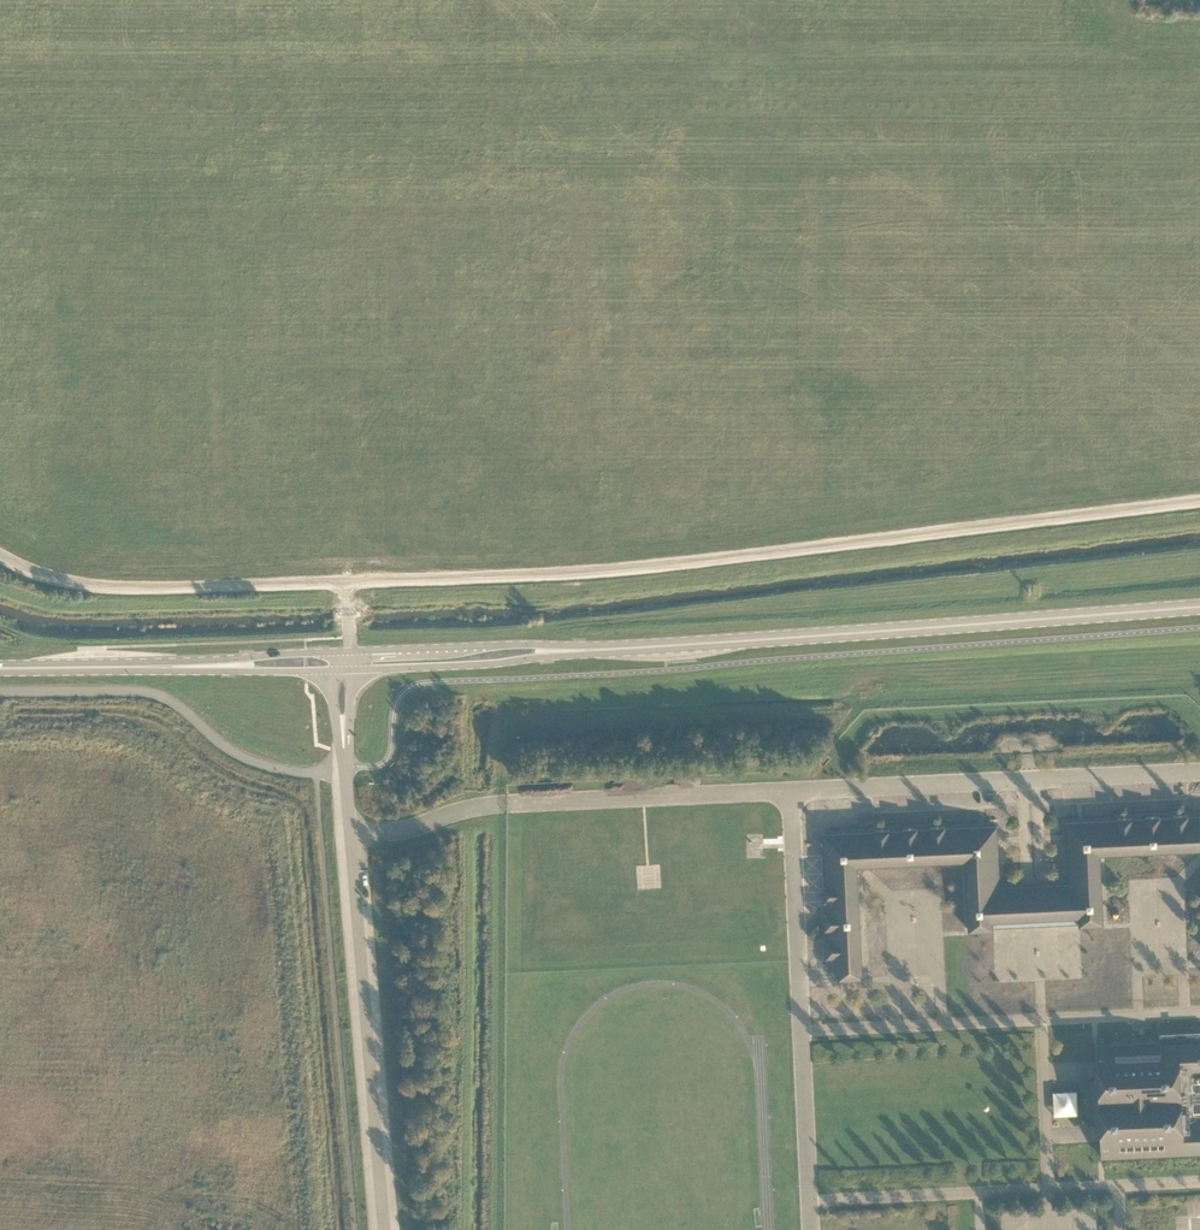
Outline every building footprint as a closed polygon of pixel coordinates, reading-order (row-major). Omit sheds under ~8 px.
[(1188,816),(1188,814),(1173,815),(1173,817),(1160,817),(1160,815),(1145,816),(1145,818),(1132,819),(1132,816),(1117,817),(1117,819),(1066,822),(1069,883),(1000,887),(997,825),(945,827),(945,825),(930,826),(930,828),(917,829),(917,827),(902,827),(903,830),(889,830),(889,828),(875,829),(875,831),(823,833),(825,885),(823,885),(824,900),(826,900),(827,913),(825,913),(825,928),(828,928),(828,941),(826,941),(827,956),(829,956),(830,970),(838,969),(839,978),(864,976),(859,870),(859,864),(966,859),(969,929),(993,928),(993,926),(1079,922),(1079,924),(1103,923),(1100,853),(1199,848),(1199,815),(1188,816)] [(1193,1111),(1192,1096),(1196,1096),(1195,1081),(1199,1081),(1199,1032),(1160,1034),(1161,1041),(1097,1044),(1102,1157),(1199,1152),(1199,1111),(1193,1111)]
